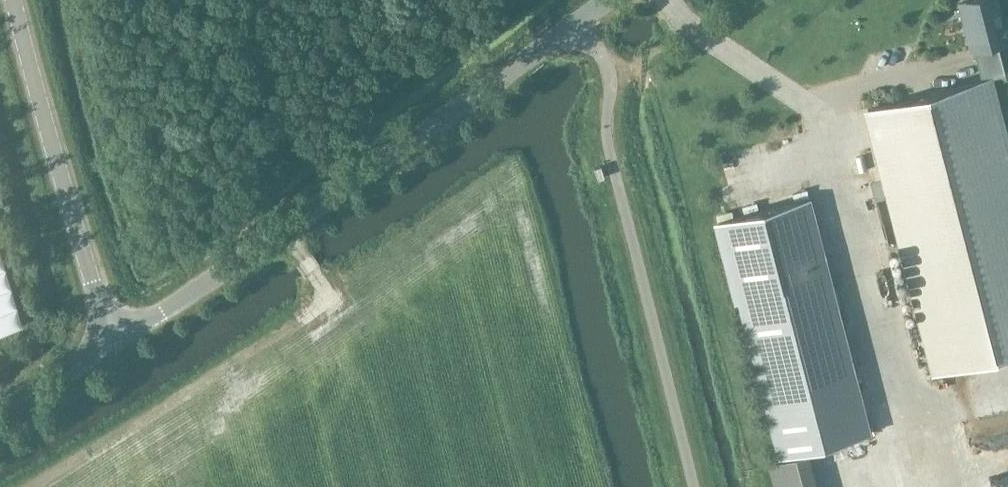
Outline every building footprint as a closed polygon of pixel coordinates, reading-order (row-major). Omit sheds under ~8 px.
[(1007,40),(1007,18),(1001,20),(995,0),(972,0),(965,2),(972,28),(965,30),(970,50),(973,49),(981,80),(867,110),(936,374),(1007,355),(1007,159),(987,79),(1005,74),(996,43),(1007,40)] [(808,199),(718,222),(778,457),(868,434),(808,199)] [(886,253),(887,255),(889,255),(891,256),(893,255),(894,254),(895,252),(895,250),(895,249),(894,247),(892,246),(891,246),(889,246),(887,247),(886,249),(886,251),(886,253)] [(888,261),(889,263),(890,265),(892,266),(893,266),(895,266),(897,265),(898,263),(898,261),(898,260),(897,258),(895,257),(894,257),(892,257),(890,257),(889,259),(888,261)] [(894,285),(895,287),(897,288),(899,288),(901,288),(902,286),(903,285),(903,283),(903,281),(902,280),(900,279),(899,279),(897,279),(896,280),(894,281),(894,283),(894,285)] [(808,453),(768,464),(774,486),(816,486),(808,453)]
